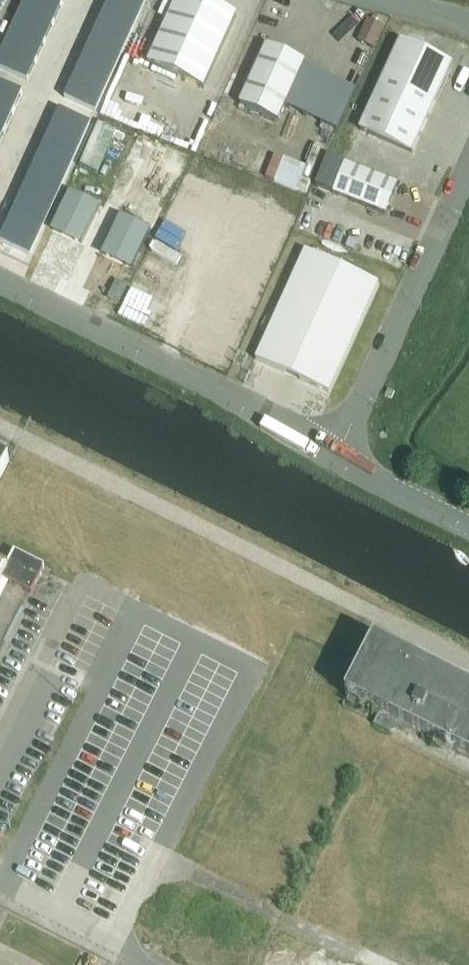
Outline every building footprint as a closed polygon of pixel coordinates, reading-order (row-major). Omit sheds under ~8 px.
[(0,63),(0,64),(31,77),(66,0),(29,0),(0,63)] [(68,94),(98,108),(147,0),(110,0),(68,94)] [(205,0),(179,0),(150,63),(205,89),(238,15),(205,0)] [(369,17),(359,38),(376,46),(386,25),(369,17)] [(401,43),(361,131),(413,154),(453,66),(401,43)] [(268,47),(241,106),(278,123),(305,64),(268,47)] [(22,94),(0,84),(0,142),(22,94)] [(0,242),(0,243),(31,257),(91,124),(60,110),(0,242)] [(266,176),(298,189),(307,165),(275,152),(266,176)] [(346,165),(334,195),(387,215),(399,185),(346,165)] [(70,193),(52,229),(81,243),(98,207),(70,193)] [(124,220),(106,256),(135,270),(153,234),(124,220)] [(305,255),(255,364),(328,397),(378,288),(305,255)] [(0,573),(0,588),(3,581),(32,595),(45,571),(46,568),(16,552),(4,575),(0,573)] [(468,761),(468,693),(420,668),(419,670),(391,655),(392,654),(374,645),(347,700),(468,761)]
